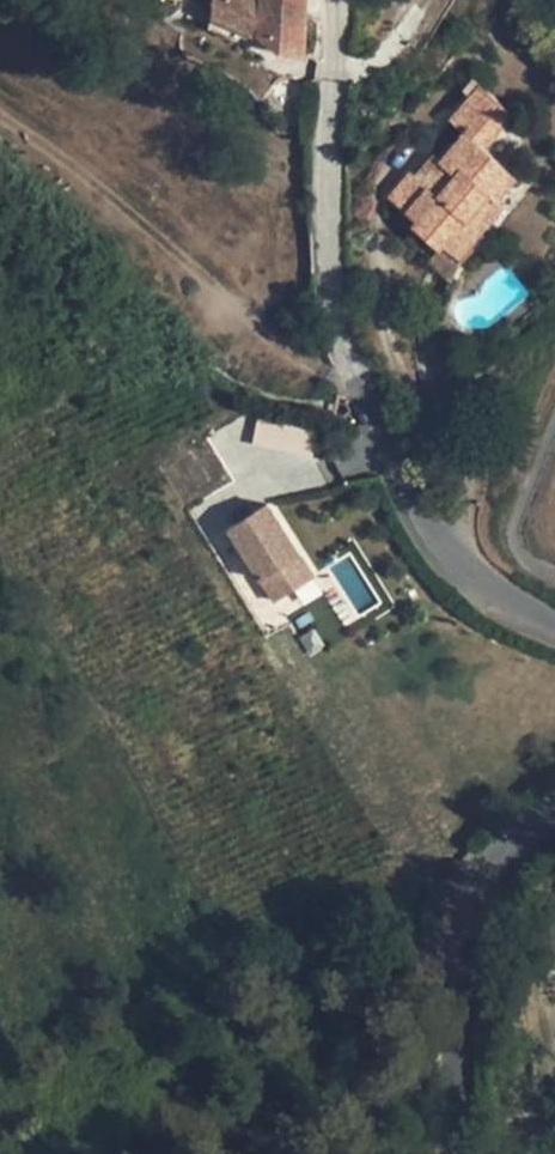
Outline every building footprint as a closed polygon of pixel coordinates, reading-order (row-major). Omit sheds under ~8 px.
[(213,17),(240,29),(259,37),(279,51),(305,57),(306,41),(306,0),(214,0),(213,17)] [(240,29),(213,17),(207,29),(235,42),(240,29)] [(481,86),(450,121),(465,134),(441,162),(423,182),(416,177),(411,173),(389,198),(405,212),(417,223),(413,227),(439,250),(443,245),(461,260),(483,235),(481,233),(468,221),(490,196),(496,201),(497,201),(517,178),(483,149),(513,114),(481,86)] [(423,182),(441,162),(434,156),(416,177),(423,182)] [(481,233),(503,206),(497,201),(496,201),(490,196),(468,221),(481,233)] [(452,280),(461,260),(443,245),(439,250),(429,261),(452,280)] [(257,419),(251,443),(307,456),(313,432),(257,419)] [(267,503),(224,532),(273,604),(316,575),(267,503)]
